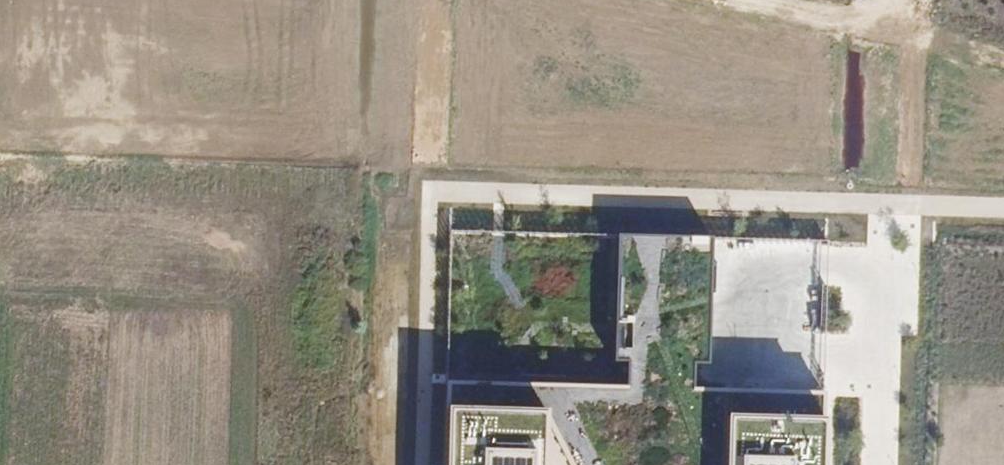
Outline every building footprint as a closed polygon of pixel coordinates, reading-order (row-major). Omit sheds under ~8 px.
[(818,436),(819,408),(690,406),(691,375),(718,376),(720,267),(620,265),(617,373),(639,374),(638,405),(446,398),(445,424),(444,464),(817,464),(818,436)]
